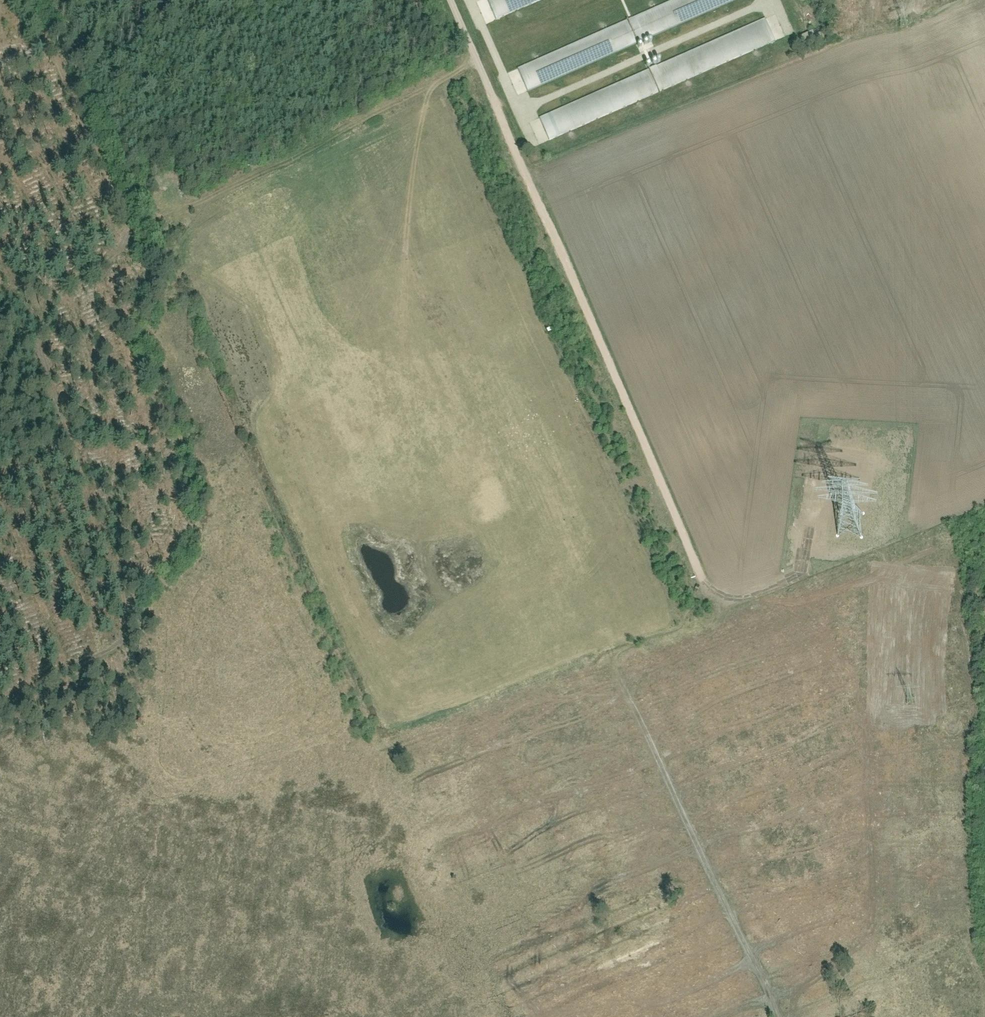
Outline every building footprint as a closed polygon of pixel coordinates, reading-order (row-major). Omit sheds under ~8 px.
[(489,15),(523,0),(482,0),(489,15)] [(509,61),(520,85),(715,0),(649,0),(509,61)] [(768,7),(530,110),(541,134),(778,31),(768,7)] [(799,37),(804,46),(816,40),(811,30),(799,37)]
